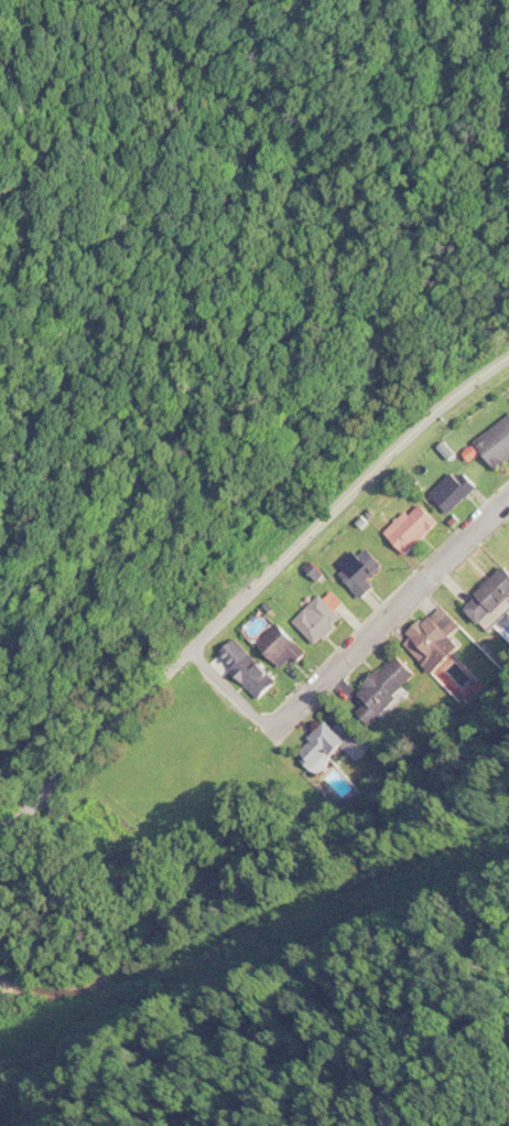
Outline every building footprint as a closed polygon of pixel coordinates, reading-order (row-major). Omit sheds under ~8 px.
[(484,441),(508,421),(508,464),(505,468),(484,441)] [(445,447),(452,440),(464,453),(458,460),(445,447)] [(472,452),(481,443),(490,453),(479,462),(472,452)] [(438,494),(461,472),(480,491),(458,513),(438,494)] [(415,513),(419,516),(431,504),(447,523),(415,554),(394,533),(415,513)] [(366,521),(373,515),(378,521),(371,527),(366,521)] [(370,598),(382,587),(376,580),(391,566),(377,548),(369,555),(364,549),(348,564),(354,569),(348,573),(370,598)] [(314,568),(327,581),(334,575),(322,561),(314,568)] [(468,608),(508,565),(508,608),(490,628),(468,608)] [(302,620),(327,596),(332,600),(342,591),(354,604),(345,612),(351,619),(325,644),(302,620)] [(405,642),(444,609),(473,642),(433,675),(405,642)] [(288,667),(300,656),(304,662),(315,653),(291,625),(269,645),(288,667)] [(229,655),(263,698),(283,683),(249,640),(229,655)] [(350,699),(393,655),(415,676),(372,720),(350,699)] [(294,752),(325,725),(340,742),(310,771),(294,752)]
